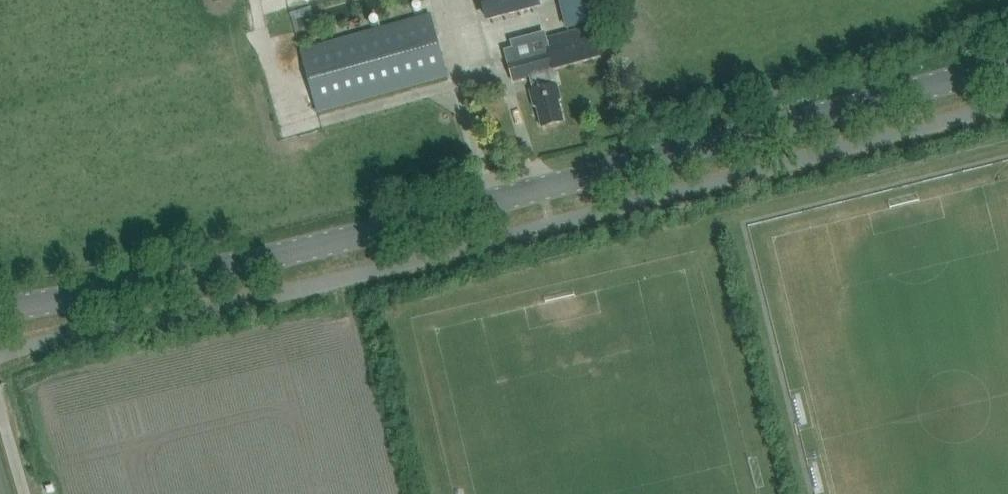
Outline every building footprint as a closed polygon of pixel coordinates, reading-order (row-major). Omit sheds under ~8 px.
[(540,7),(538,0),(484,0),(490,21),(540,7)] [(566,29),(602,20),(597,0),(559,0),(566,29)] [(298,30),(317,26),(312,6),(294,11),(298,30)] [(319,112),(447,77),(430,16),(303,51),(319,112)] [(532,91),(530,91),(535,108),(538,107),(543,127),(564,122),(559,100),(562,99),(554,70),(603,57),(595,28),(506,52),(509,62),(508,62),(513,82),(529,77),(532,91)]
